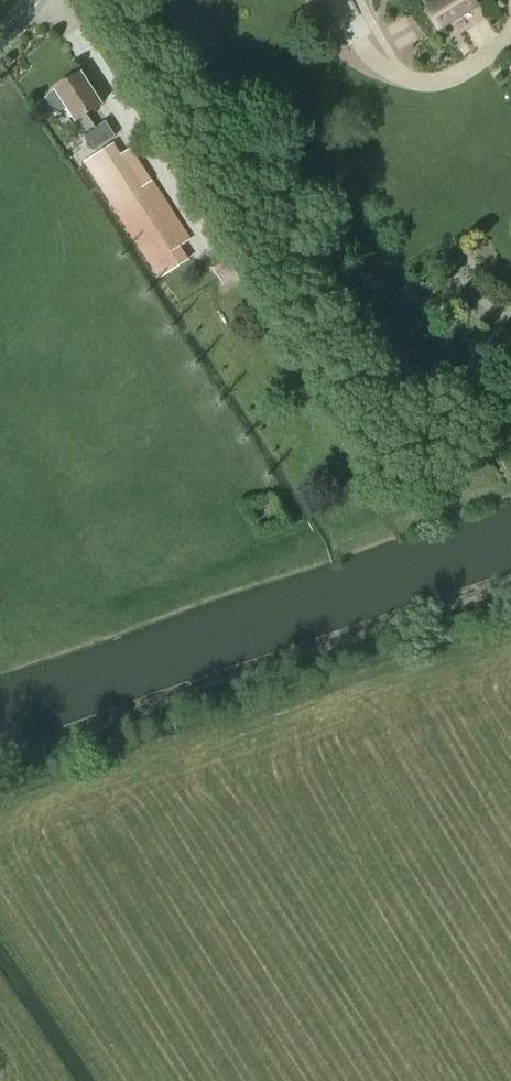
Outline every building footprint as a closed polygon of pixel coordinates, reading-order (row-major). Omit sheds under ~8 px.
[(474,0),(438,0),(424,8),(438,31),(478,6),(474,0)] [(55,88),(56,89),(49,94),(48,99),(55,109),(59,110),(67,105),(95,149),(117,135),(106,120),(96,127),(87,113),(102,103),(81,71),(55,88)] [(101,150),(83,162),(138,246),(160,279),(189,260),(180,247),(191,239),(152,180),(151,180),(130,149),(121,155),(109,163),(101,150)]
